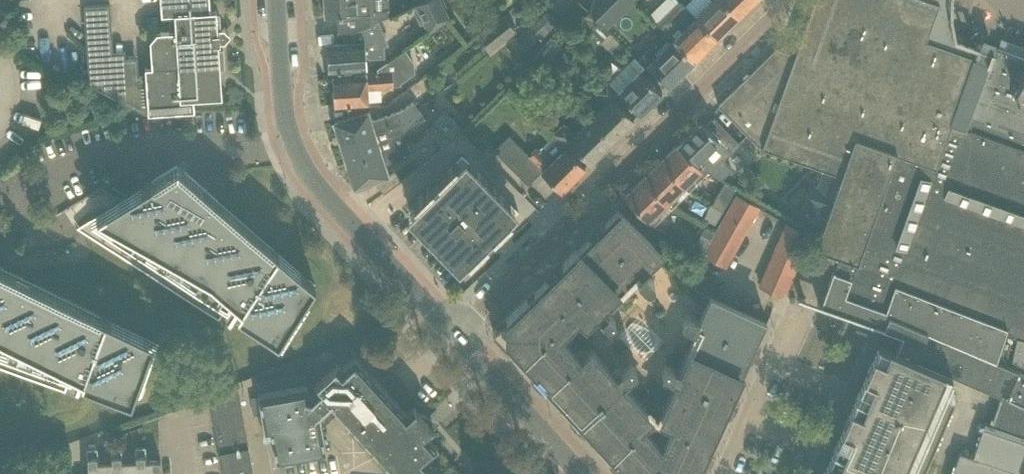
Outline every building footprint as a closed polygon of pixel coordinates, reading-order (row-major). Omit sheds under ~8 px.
[(218,43),(216,9),(210,9),(209,0),(160,0),(161,14),(174,13),(175,30),(156,31),(150,39),(151,66),(114,68),(110,4),(83,6),(89,85),(144,112),(194,109),(193,98),(222,96),(218,43)] [(325,17),(337,16),(338,34),(344,34),(375,22),(374,0),(324,0),(325,17)] [(435,18),(428,21),(432,29),(452,15),(444,0),(426,0),(435,18)] [(632,0),(592,0),(589,11),(605,26),(632,0)] [(649,8),(655,17),(679,1),(678,0),(662,0),(649,8)] [(697,16),(681,0),(680,0),(658,22),(666,31),(694,60),(717,37),(697,16)] [(722,0),(713,0),(697,16),(717,37),(738,16),(722,0)] [(738,16),(754,0),(722,0),(738,16)] [(951,7),(932,0),(814,0),(797,47),(935,97),(958,105),(978,48),(979,46),(955,37),(951,16),(951,7)] [(541,40),(554,30),(552,28),(559,22),(549,10),(515,38),(526,50),(540,39),(541,40)] [(491,49),(516,29),(504,14),(479,34),(491,49)] [(384,55),(383,44),(389,42),(381,20),(375,22),(344,34),(345,43),(326,44),(328,70),(367,67),(366,54),(370,53),(370,56),(384,55)] [(694,60),(666,31),(643,54),(649,61),(647,63),(648,64),(668,85),(694,60)] [(940,157),(952,125),(958,105),(935,97),(797,47),(795,53),(776,46),(717,104),(757,144),(841,174),(840,178),(834,194),(829,207),(824,223),(815,247),(839,255),(856,261),(857,262),(857,261),(865,241),(872,221),(883,190),(904,197),(920,150),(940,157)] [(378,68),(378,71),(350,73),(350,77),(334,78),(333,76),(332,76),(334,104),(368,102),(368,100),(381,99),(380,88),(402,86),(401,83),(417,72),(417,60),(407,47),(378,68)] [(1023,99),(1014,95),(1023,67),(1023,66),(992,51),(967,121),(971,123),(971,124),(999,133),(1018,140),(1023,142),(1023,99)] [(661,92),(647,78),(640,71),(644,66),(635,56),(609,82),(624,97),(640,113),(661,92)] [(1023,67),(1014,95),(1023,99),(1023,67)] [(633,119),(619,105),(618,103),(624,97),(609,82),(607,80),(595,91),(607,103),(591,118),(612,140),(633,119)] [(404,117),(418,107),(414,101),(401,109),(402,110),(372,120),(368,110),(334,120),(340,142),(401,123),(399,118),(404,117)] [(404,133),(426,119),(418,107),(404,117),(399,118),(401,123),(340,142),(346,160),(406,141),(404,133)] [(443,131),(454,119),(445,109),(433,121),(435,123),(434,123),(443,131)] [(727,149),(730,152),(739,142),(714,117),(705,125),(700,120),(677,143),(700,167),(707,171),(725,181),(735,187),(740,177),(720,156),(727,149)] [(612,140),(591,118),(575,133),(564,122),(552,134),(554,136),(570,152),(576,146),(591,161),(612,140)] [(460,125),(454,119),(443,131),(434,123),(426,128),(444,146),(451,139),(449,136),(460,125)] [(1012,145),(1010,144),(988,136),(987,136),(968,129),(965,128),(964,129),(948,177),(980,189),(979,192),(1023,208),(1023,149),(1012,145)] [(585,167),(571,153),(570,152),(554,136),(541,148),(539,146),(529,155),(509,135),(494,150),(528,184),(542,170),(561,190),(585,167)] [(389,174),(386,166),(385,164),(411,156),(406,141),(346,160),(356,190),(373,185),(376,184),(384,192),(402,180),(395,172),(389,174)] [(700,167),(677,143),(660,160),(683,184),(682,185),(687,191),(707,171),(700,167)] [(500,228),(506,222),(518,210),(495,187),(462,153),(413,201),(419,208),(411,216),(454,260),(462,252),(469,258),(486,241),(487,241),(491,245),(504,232),(500,228)] [(683,184),(660,160),(642,177),(666,201),(665,202),(670,208),(679,199),(673,194),(682,185),(683,184)] [(121,199),(77,227),(230,328),(239,315),(285,345),(312,303),(306,299),(315,284),(276,250),(274,248),(177,164),(151,181),(127,196),(122,199),(121,199)] [(817,185),(816,187),(834,194),(840,178),(822,172),(817,185)] [(666,201),(642,177),(624,195),(639,210),(635,214),(634,215),(652,225),(661,217),(655,212),(665,202),(666,201)] [(722,210),(735,187),(725,181),(711,204),(722,210)] [(909,199),(904,197),(883,190),(872,221),(865,241),(857,261),(857,262),(856,261),(839,255),(834,270),(833,270),(820,306),(858,319),(881,251),(890,254),(909,199)] [(927,191),(913,231),(895,279),(887,276),(870,323),(884,328),(889,316),(925,332),(994,360),(1004,334),(1017,337),(1023,339),(1023,225),(927,191)] [(737,195),(716,232),(704,253),(725,265),(758,207),(737,195)] [(810,205),(806,216),(824,223),(829,207),(811,201),(810,205)] [(714,224),(722,210),(711,204),(703,218),(714,224)] [(492,329),(494,331),(530,370),(529,372),(530,373),(530,375),(531,376),(532,377),(533,379),(534,380),(535,381),(536,383),(537,384),(539,385),(540,386),(541,387),(543,388),(544,388),(546,387),(570,413),(568,415),(569,416),(570,418),(571,419),(571,420),(572,422),(574,423),(575,424),(576,426),(577,427),(579,428),(580,429),(582,430),(584,431),(585,430),(609,456),(608,457),(608,459),(609,460),(610,462),(611,463),(612,464),(613,466),(614,467),(615,468),(616,469),(617,470),(619,471),(620,472),(622,473),(623,473),(624,473),(626,473),(699,473),(715,439),(719,430),(727,412),(729,413),(730,412),(731,411),(732,409),(733,408),(734,407),(735,405),(735,404),(736,402),(737,401),(737,399),(738,398),(738,396),(738,395),(738,393),(736,392),(744,375),(743,374),(750,359),(751,360),(752,359),(754,357),(754,356),(755,355),(756,353),(757,352),(758,351),(758,349),(759,348),(759,346),(760,345),(760,343),(760,341),(761,340),(759,339),(767,322),(709,296),(700,291),(663,253),(618,208),(605,221),(603,220),(602,221),(600,221),(599,222),(598,223),(597,224),(595,225),(594,226),(593,227),(592,229),(591,230),(590,231),(589,232),(588,234),(588,235),(589,237),(577,248),(576,247),(562,260),(561,259),(559,260),(557,261),(556,262),(554,263),(553,264),(551,266),(553,269),(547,276),(533,289),(492,329)] [(704,254),(704,253),(716,232),(705,226),(693,248),(704,254)] [(782,295),(805,243),(808,235),(785,226),(759,286),(782,295)] [(158,344),(100,315),(100,316),(0,267),(0,368),(78,397),(83,382),(126,398),(131,385),(141,389),(158,344)] [(1005,365),(994,360),(925,332),(889,316),(884,328),(902,335),(895,350),(896,351),(916,359),(952,374),(994,392),(1000,395),(1009,398),(1023,405),(1023,374),(1005,365)] [(1017,337),(1004,334),(994,360),(1005,365),(1023,374),(1023,339),(1017,337)] [(947,386),(951,376),(895,353),(896,351),(895,350),(878,343),(850,409),(822,473),(924,473),(955,401),(943,396),(947,386)] [(333,368),(313,385),(315,388),(309,393),(308,393),(307,384),(257,392),(264,430),(270,429),(276,461),(326,452),(320,415),(331,404),(395,473),(413,473),(428,461),(426,458),(438,447),(428,435),(434,429),(412,405),(406,411),(354,355),(342,366),(338,363),(333,368)] [(243,418),(236,381),(208,391),(224,473),(253,473),(243,418)] [(1009,398),(1000,395),(990,424),(1023,435),(1023,405),(1009,398)] [(990,424),(984,421),(972,456),(1023,472),(1023,435),(990,424)] [(133,460),(121,460),(121,446),(111,447),(111,461),(104,461),(105,473),(133,473),(133,460)] [(160,459),(145,459),(145,446),(135,446),(135,460),(133,460),(133,473),(161,473),(160,459)] [(104,461),(97,461),(97,447),(87,447),(88,473),(83,473),(105,473),(104,461)] [(1023,472),(972,456),(969,454),(959,451),(952,473),(1023,473),(1023,472)]
